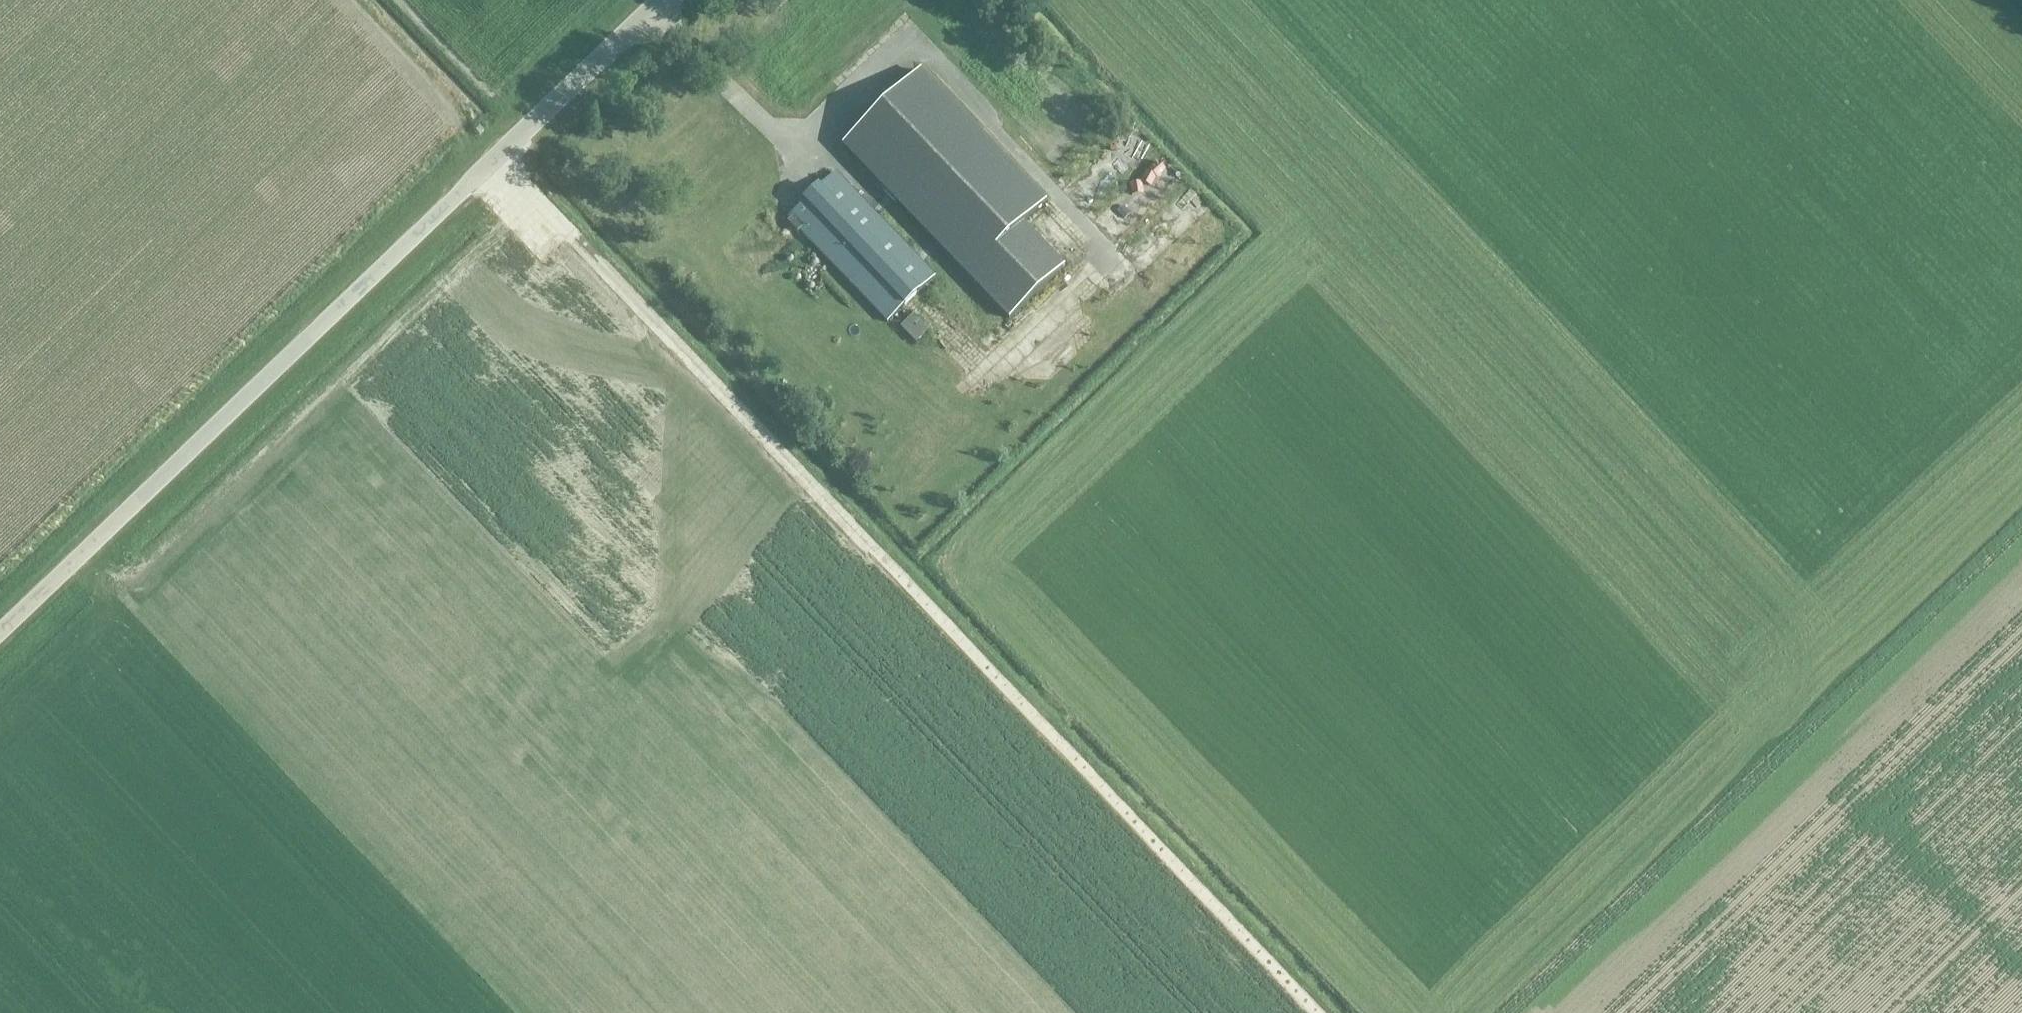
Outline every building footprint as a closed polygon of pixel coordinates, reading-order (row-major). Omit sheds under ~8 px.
[(1045,203),(919,72),(842,145),(1010,320),(1063,269),(1022,226),(1045,203)] [(1144,171),(1160,189),(1177,172),(1160,155),(1144,171)] [(1176,206),(1193,188),(1182,177),(1165,195),(1176,206)] [(865,217),(829,180),(788,219),(790,222),(800,232),(887,322),(933,278),(870,213),(865,217)] [(539,231),(532,238),(548,253),(555,246),(539,231)] [(799,360),(786,373),(793,381),(806,368),(799,360)]
